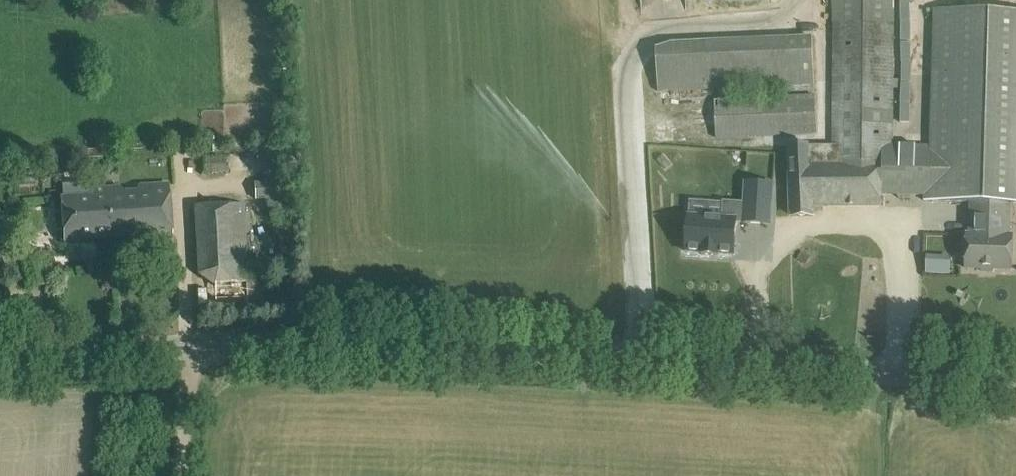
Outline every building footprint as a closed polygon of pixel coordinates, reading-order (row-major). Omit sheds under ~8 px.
[(792,215),(814,216),(813,205),(882,205),(882,194),(924,195),(924,201),(972,202),(1010,203),(1015,203),(1015,12),(935,10),(932,146),(892,145),(893,22),(893,0),(835,0),(835,21),(834,146),(792,146),(792,215)] [(659,91),(789,85),(815,84),(813,37),(665,44),(656,49),(659,91)] [(716,138),(816,133),(815,95),(714,99),(716,138)] [(280,180),(255,181),(256,198),(281,197),(280,180)] [(689,216),(686,251),(702,253),(702,254),(718,255),(718,254),(734,255),(736,223),(736,220),(743,221),(743,222),(744,222),(771,224),(773,184),(746,182),(744,203),(724,202),(723,218),(689,216)] [(112,222),(113,237),(171,234),(168,184),(139,186),(136,190),(124,191),(122,187),(105,188),(107,223),(112,222)] [(93,196),(61,198),(64,240),(113,237),(112,222),(107,223),(105,188),(104,188),(103,187),(93,187),(93,196)] [(967,234),(966,268),(1012,269),(1013,235),(1009,235),(1010,203),(972,202),(971,234),(967,234)] [(244,204),(195,206),(198,273),(214,283),(247,281),(244,214),(244,204)] [(924,253),(923,272),(948,273),(948,254),(924,253)]
